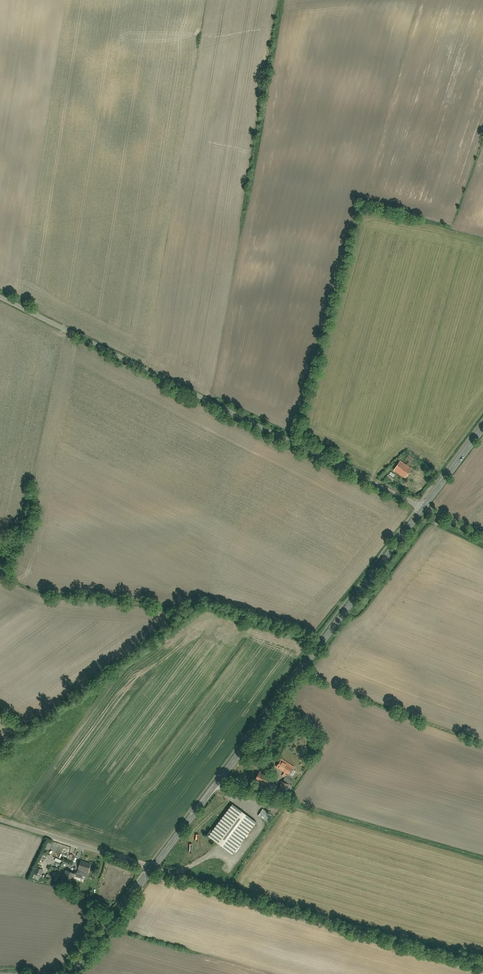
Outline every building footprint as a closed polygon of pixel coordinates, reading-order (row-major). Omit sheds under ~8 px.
[(399,458),(393,466),(405,475),(411,468),(399,458)] [(392,469),(388,475),(398,481),(402,475),(392,469)] [(281,779),(276,797),(286,800),(291,781),(289,780),(292,774),(289,771),(293,766),(281,758),(275,765),(283,770),(283,779),(281,779)] [(260,771),(255,781),(268,788),(273,778),(260,771)] [(230,804),(208,834),(231,851),(254,821),(230,804)] [(264,808),(259,814),(267,821),(272,815),(264,808)] [(55,855),(45,877),(55,881),(58,876),(56,875),(62,860),(69,864),(72,857),(63,853),(61,858),(55,855)] [(65,868),(60,880),(70,884),(73,875),(83,879),(90,862),(79,858),(74,871),(65,868)] [(35,865),(32,872),(39,875),(42,868),(35,865)]
